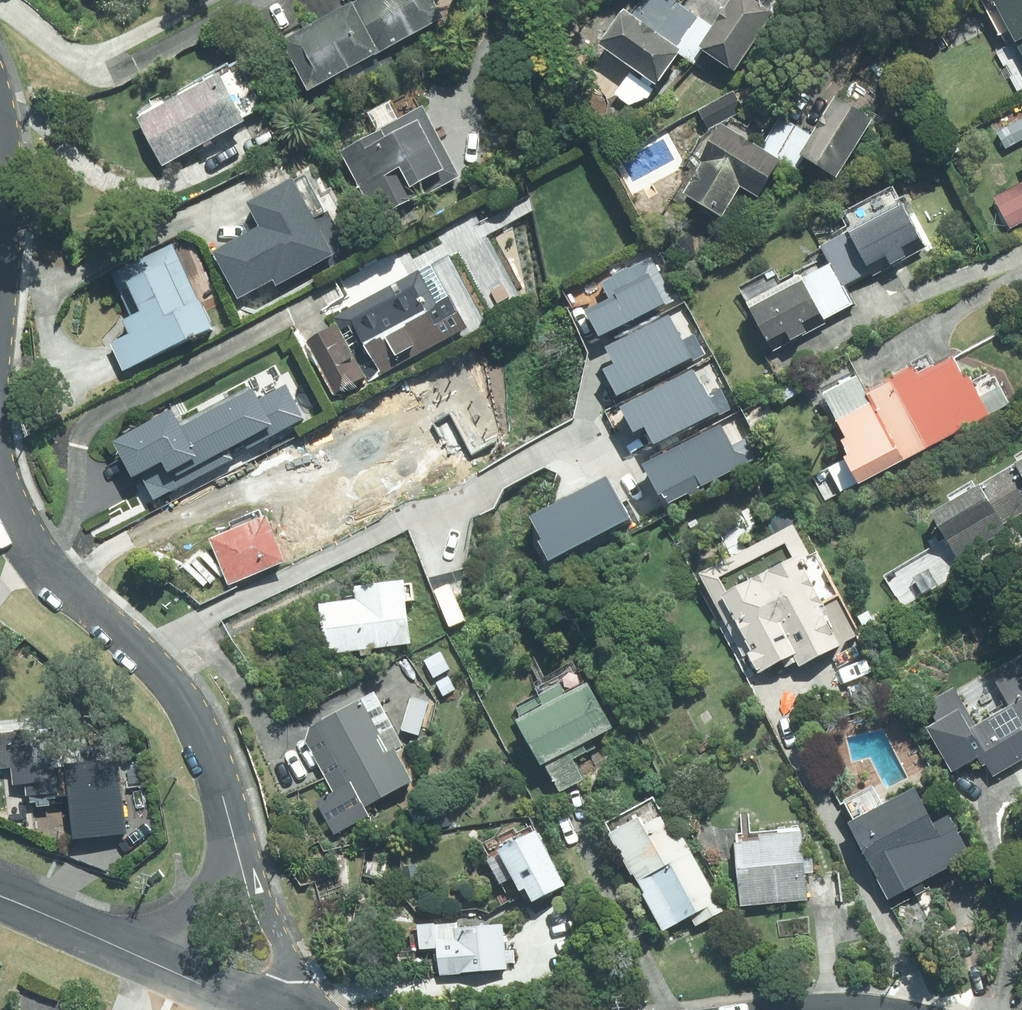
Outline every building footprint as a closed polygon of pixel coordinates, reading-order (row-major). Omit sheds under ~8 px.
[(455,17),(446,0),(363,0),(288,40),(315,91),(455,17)] [(607,47),(642,71),(663,86),(684,56),(695,64),(706,47),(740,71),(780,13),(776,9),(762,0),(737,0),(719,27),(714,24),(682,2),(661,31),(631,11),(607,47)] [(1021,40),(1021,0),(1001,0),(1021,40)] [(169,166),(255,121),(228,71),(142,117),(169,166)] [(653,89),(633,75),(620,92),(641,107),(653,89)] [(738,93),(702,112),(713,131),(748,113),(738,93)] [(845,179),(882,119),(845,97),(819,138),(786,117),(767,147),(733,125),(710,161),(712,163),(692,194),(695,196),(691,203),(726,225),(749,187),(767,199),(787,167),(799,174),(811,157),(845,179)] [(430,105),(345,150),(382,220),(466,176),(430,105)] [(1021,224),(1021,183),(995,197),(1012,229),(1021,224)] [(874,278),(927,249),(903,202),(849,231),(851,234),(822,248),(832,266),(843,288),(872,274),(874,278)] [(129,371),(223,328),(210,300),(205,303),(178,243),(114,273),(135,318),(130,320),(136,334),(116,343),(129,371)] [(802,279),(748,307),(772,353),(825,324),(824,322),(853,307),(843,288),(832,266),(805,280),(803,281),(802,279)] [(422,269),(332,316),(337,326),(307,341),(334,395),(364,379),(366,382),(471,328),(454,294),(439,302),(422,269)] [(900,383),(933,446),(992,414),(973,379),(969,381),(956,357),(926,373),(924,370),(900,383)] [(909,458),(933,446),(900,383),(875,397),(879,404),(844,423),(854,440),(850,442),(857,456),(852,459),(865,484),(910,460),(909,458)] [(321,418),(335,411),(328,399),(315,405),(321,418)] [(213,467),(302,423),(292,403),(244,427),(233,405),(176,434),(193,469),(209,460),(213,467)] [(1021,503),(1021,466),(1005,475),(1021,503)] [(1021,513),(1021,503),(1005,475),(937,516),(961,556),(1013,526),(1010,521),(1021,513)] [(277,516),(215,539),(232,585),(294,562),(277,516)] [(797,525),(703,573),(745,656),(750,653),(761,675),(798,656),(804,667),(844,646),(824,607),(829,604),(812,571),(819,567),(797,525)] [(330,655),(421,644),(414,581),(362,587),(363,599),(324,603),(330,655)] [(454,669),(445,651),(428,660),(437,678),(454,669)] [(1002,685),(1012,703),(983,719),(975,706),(935,729),(960,773),(985,759),(990,767),(992,766),(999,777),(1013,768),(1021,784),(1021,673),(1002,685)] [(522,710),(563,793),(588,781),(577,759),(603,745),(600,739),(621,729),(599,685),(587,692),(578,674),(543,691),(547,697),(522,710)] [(459,690),(453,676),(440,683),(446,696),(459,690)] [(318,725),(364,809),(419,780),(401,748),(390,754),(382,738),(386,735),(366,699),(318,725)] [(70,724),(33,728),(33,732),(0,736),(0,743),(3,771),(16,770),(17,787),(28,787),(30,799),(34,799),(34,805),(40,804),(40,808),(67,805),(67,799),(74,798),(74,800),(82,800),(85,827),(117,824),(114,796),(129,795),(126,760),(97,763),(95,742),(73,745),(70,724)] [(854,826),(894,903),(978,860),(956,818),(941,825),(923,791),(887,809),(876,790),(849,804),(859,823),(854,826)] [(659,798),(610,824),(637,876),(640,874),(650,894),(647,895),(666,931),(694,917),(698,926),(726,911),(686,835),(680,838),(659,798)] [(744,906),(810,899),(804,828),(737,834),(744,906)] [(570,885),(544,832),(506,850),(525,891),(531,888),(538,902),(570,885)] [(440,942),(442,976),(508,972),(505,926),(460,929),(461,940),(440,942)]
